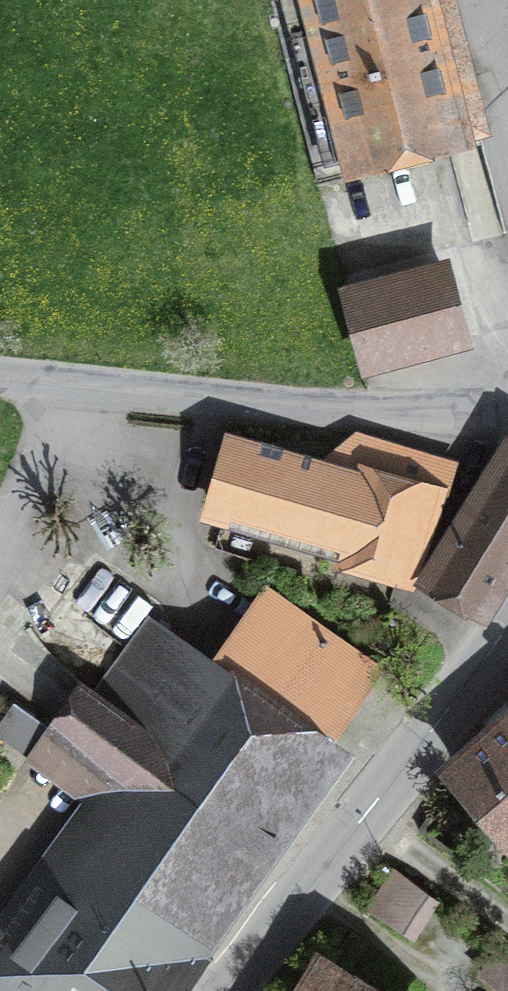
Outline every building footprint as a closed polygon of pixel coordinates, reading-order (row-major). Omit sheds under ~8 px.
[(315,168),(456,132),(420,0),(270,0),(315,168)] [(350,294),(368,363),(461,339),(443,271),(350,294)] [(231,448),(214,509),(401,563),(419,504),(389,496),(403,452),(389,448),(377,489),(363,485),(372,457),(339,447),(321,461),(301,455),(298,467),(231,448)] [(507,569),(507,458),(473,515),(462,509),(423,573),(483,610),(507,569)] [(67,611),(118,650),(154,603),(103,564),(67,611)] [(92,701),(85,696),(61,730),(50,723),(46,729),(11,711),(0,728),(0,734),(60,776),(84,742),(133,776),(0,962),(0,978),(19,990),(151,990),(376,675),(263,594),(212,666),(149,622),(92,701)] [(457,769),(507,828),(507,725),(457,769)] [(398,871),(372,910),(410,936),(435,898),(398,871)] [(480,972),(505,990),(507,990),(507,951),(500,945),(480,972)] [(325,972),(312,990),(356,990),(325,972)]
